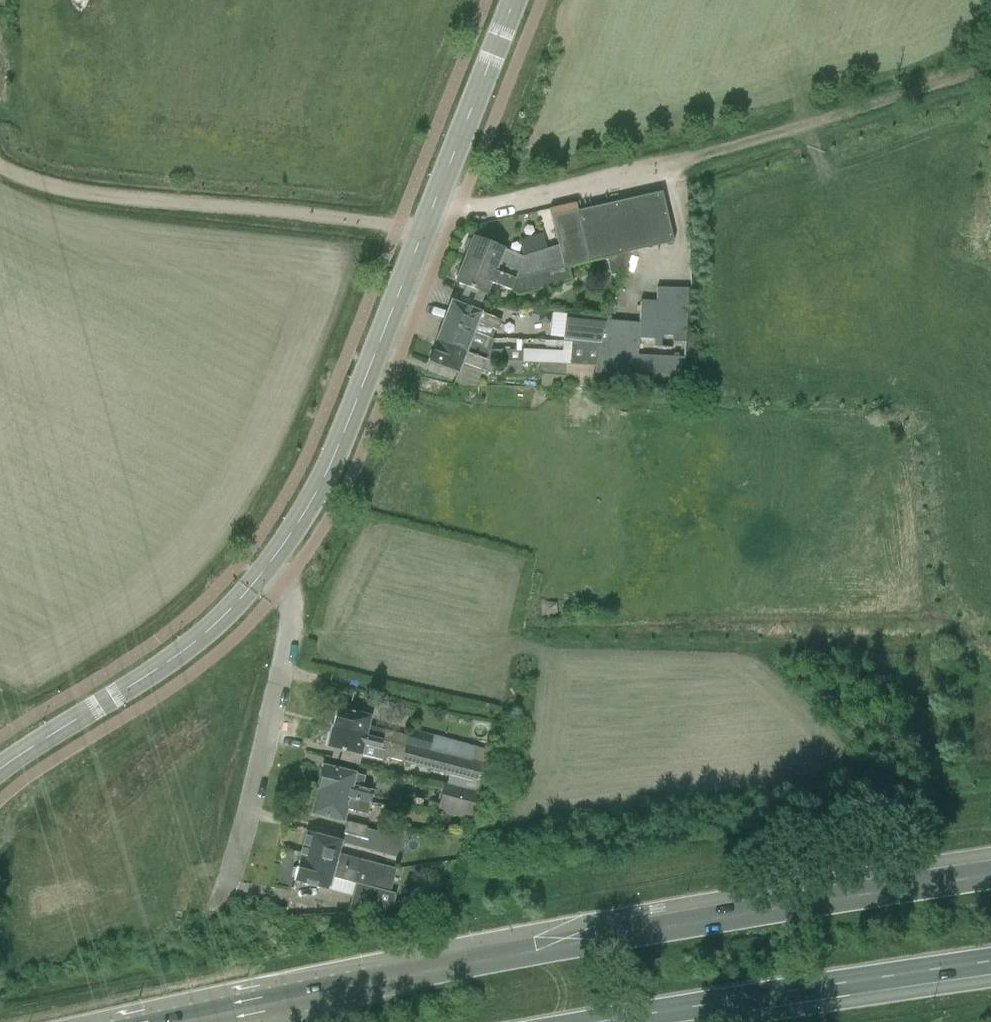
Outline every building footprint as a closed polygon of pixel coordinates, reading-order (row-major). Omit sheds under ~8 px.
[(661,191),(550,217),(563,268),(568,268),(673,242),(661,191)] [(467,251),(464,260),(514,280),(563,268),(550,217),(557,248),(521,256),(472,238),(471,240),(469,239),(465,250),(467,251)] [(514,280),(464,260),(460,269),(458,268),(454,278),(456,279),(455,282),(483,294),(488,283),(517,294),(571,282),(568,268),(563,268),(514,280)] [(656,288),(653,347),(660,347),(661,336),(672,336),(672,341),(684,342),(684,336),(687,290),(656,288)] [(450,301),(442,322),(471,333),(473,333),(490,340),(493,330),(496,331),(500,321),(469,309),(450,301)] [(551,313),(548,337),(562,338),(562,340),(592,343),(600,344),(596,365),(596,366),(592,383),(682,385),(683,357),(677,357),(678,354),(672,354),(672,357),(636,355),(640,325),(606,321),(606,319),(565,314),(565,315),(551,313)] [(442,322),(434,341),(485,360),(493,361),(494,360),(510,361),(521,362),(521,361),(521,352),(521,351),(506,350),(489,350),(469,342),(473,333),(442,322)] [(485,360),(434,341),(427,361),(456,373),(452,382),(474,383),(480,371),(488,374),(493,361),(485,360)] [(521,361),(521,362),(540,363),(595,366),(596,365),(600,344),(592,343),(571,342),(570,352),(521,351),(521,352),(521,361)] [(540,363),(539,373),(564,374),(565,365),(540,363)] [(539,387),(563,389),(564,376),(540,374),(539,387)] [(333,721),(331,727),(385,741),(428,752),(432,737),(408,731),(407,737),(366,726),(369,716),(355,713),(336,708),(335,710),(333,712),(331,718),(333,721)] [(385,741),(331,727),(330,731),(328,731),(324,746),(359,755),(360,753),(362,754),(364,746),(382,751),(381,756),(477,781),(482,766),(428,752),(385,741)] [(432,737),(428,752),(482,766),(482,765),(486,751),(473,747),(432,737)] [(322,765),(316,789),(317,789),(317,790),(369,803),(372,791),(361,788),(364,776),(354,773),(341,770),(322,765)] [(317,790),(311,813),(331,818),(342,820),(345,809),(366,815),(369,803),(317,790)] [(434,811),(468,819),(473,799),(439,791),(434,811)] [(307,832),(300,856),(356,871),(373,876),(376,865),(377,863),(339,853),(342,841),(326,837),(307,832)] [(356,871),(300,856),(294,880),(328,889),(332,876),(388,891),(394,869),(376,865),(373,876),(356,871)] [(354,885),(348,907),(392,905),(394,895),(354,885)]
